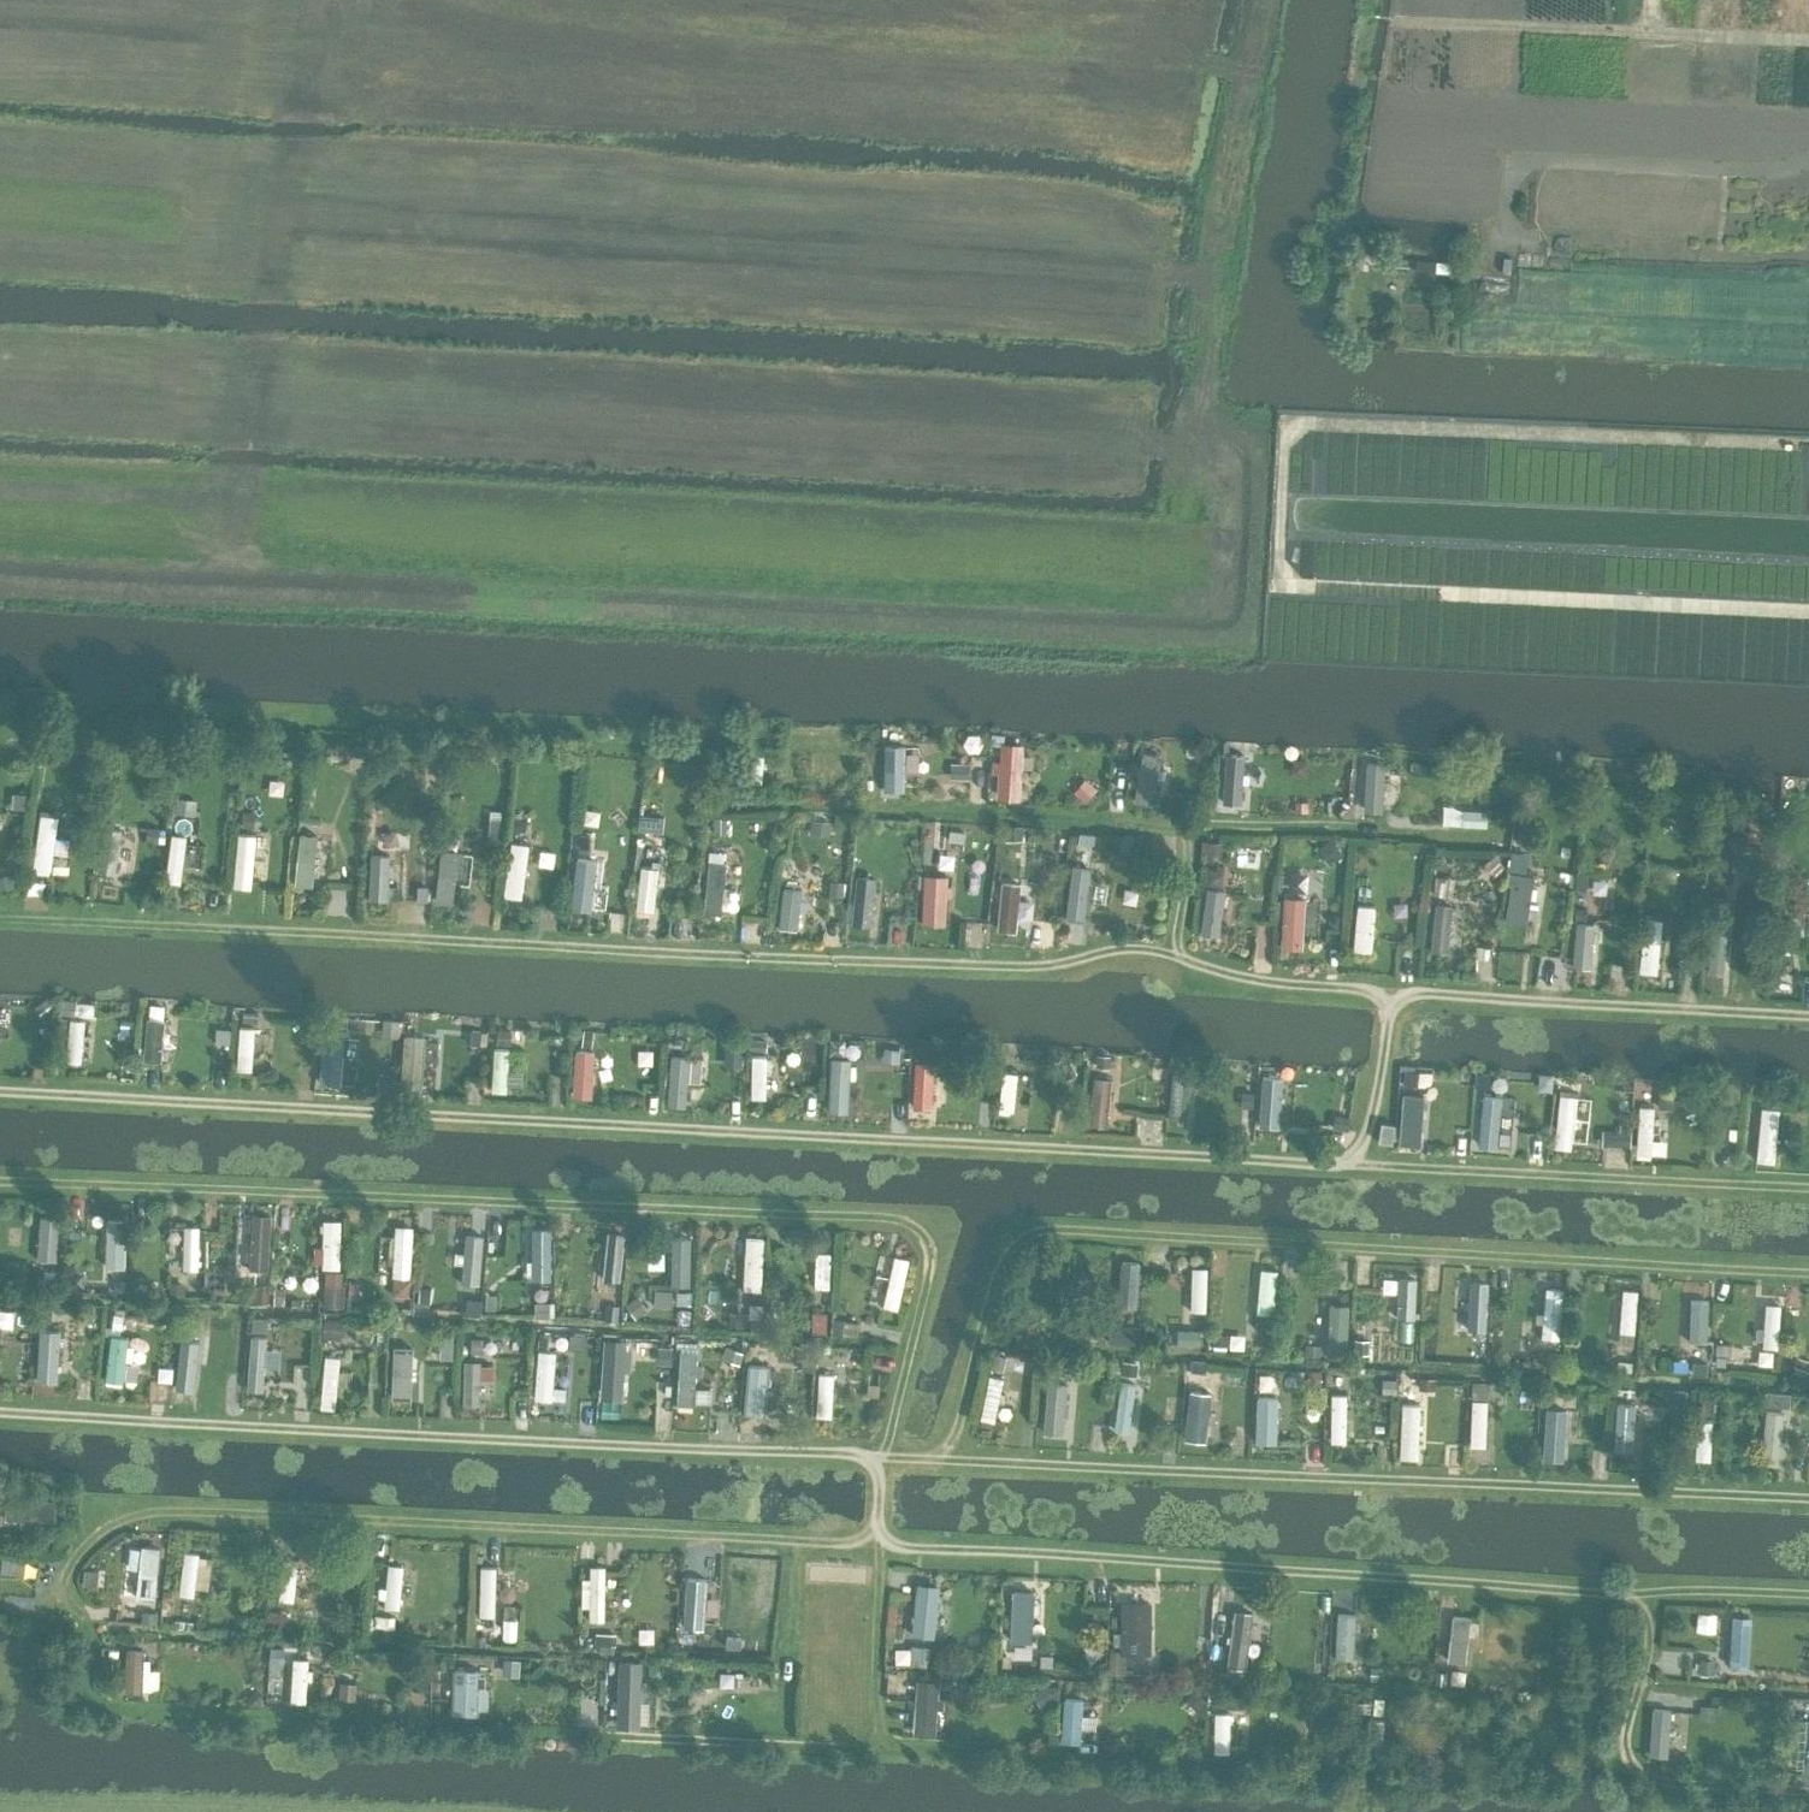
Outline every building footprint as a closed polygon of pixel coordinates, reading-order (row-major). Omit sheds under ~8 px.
[(356,743),(355,758),(368,759),(369,743),(356,743)] [(1002,744),(999,802),(1018,803),(1022,745),(1002,744)] [(884,745),(883,788),(900,789),(901,746),(884,745)] [(1152,808),(1162,756),(1143,753),(1134,804),(1152,808)] [(1226,754),(1225,802),(1242,803),(1243,755),(1226,754)] [(762,785),(764,757),(752,756),(750,785),(762,785)] [(1385,765),(1367,764),(1364,812),(1382,814),(1385,765)] [(951,765),(951,779),(968,780),(969,766),(951,765)] [(1098,791),(1085,779),(1073,793),(1086,804),(1098,791)] [(179,796),(176,812),(193,815),(196,798),(179,796)] [(1488,812),(1462,811),(1462,828),(1487,828),(1488,812)] [(653,814),(640,813),(639,828),(652,829),(653,814)] [(40,814),(33,866),(51,868),(58,816),(40,814)] [(727,816),(715,816),(715,831),(727,831),(727,816)] [(813,822),(812,836),(829,837),(830,823),(813,822)] [(102,824),(96,876),(114,878),(120,826),(102,824)] [(1022,826),(1006,827),(1007,841),(1022,840),(1022,826)] [(1521,829),(1515,839),(1527,847),(1530,842),(1537,847),(1541,842),(1521,829)] [(951,830),(950,843),(966,844),(967,831),(951,830)] [(172,831),(166,879),(180,881),(187,833),(172,831)] [(301,832),(296,882),(313,884),(318,837),(318,834),(301,832)] [(239,833),(234,885),(250,887),(255,834),(239,833)] [(1080,833),(1079,847),(1093,848),(1094,834),(1080,833)] [(512,843),(505,898),(522,900),(529,845),(512,843)] [(1331,843),(1319,854),(1330,867),(1342,856),(1331,843)] [(443,847),(437,900),(453,902),(459,853),(460,849),(443,847)] [(373,854),(371,900),(388,900),(390,855),(373,854)] [(1494,854),(1484,863),(1495,876),(1506,866),(1494,854)] [(579,858),(574,908),(590,910),(596,860),(579,858)] [(709,861),(703,911),(705,911),(720,913),(726,863),(709,861)] [(1646,878),(1661,879),(1663,865),(1647,864),(1646,878)] [(1072,867),(1067,917),(1084,919),(1090,869),(1072,867)] [(642,869),(638,910),(652,911),(657,871),(642,869)] [(15,885),(12,873),(0,875),(0,888),(15,885)] [(1534,877),(1513,874),(1506,922),(1527,925),(1534,877)] [(927,876),(924,924),(943,925),(946,877),(927,876)] [(858,877),(853,925),(870,927),(875,879),(858,877)] [(1003,883),(998,931),(1016,933),(1021,885),(1003,883)] [(1370,885),(1358,884),(1357,898),(1370,899),(1370,885)] [(785,887),(780,930),(797,933),(802,890),(785,887)] [(1208,889),(1201,937),(1215,939),(1223,891),(1208,889)] [(1713,896),(1712,911),(1727,912),(1727,897),(1713,896)] [(1286,897),(1282,953),(1302,954),(1305,898),(1286,897)] [(1432,952),(1431,955),(1445,956),(1451,906),(1437,904),(1436,905),(1432,952)] [(1793,906),(1777,905),(1775,952),(1791,953),(1793,906)] [(1375,907),(1358,906),(1354,952),(1372,954),(1375,907)] [(1645,918),(1640,973),(1657,975),(1662,919),(1645,918)] [(1596,925),(1577,923),(1572,968),(1591,970),(1596,925)] [(1712,928),(1709,972),(1723,973),(1727,929),(1712,928)] [(63,997),(62,1012),(71,1013),(73,999),(63,997)] [(148,1014),(145,1057),(162,1059),(165,1016),(148,1014)] [(71,1016),(67,1059),(81,1060),(85,1017),(71,1016)] [(241,1024),(238,1067),(252,1068),(255,1029),(255,1025),(241,1024)] [(345,1037),(323,1035),(318,1086),(340,1088),(345,1037)] [(425,1038),(404,1037),(400,1091),(422,1092),(425,1038)] [(747,1040),(746,1052),(766,1053),(767,1042),(747,1040)] [(495,1045),(493,1088),(507,1089),(510,1046),(495,1045)] [(595,1054),(576,1053),(573,1099),(592,1100),(595,1054)] [(689,1058),(670,1056),(667,1107),(686,1108),(689,1058)] [(751,1056),(751,1101),(766,1101),(767,1056),(751,1056)] [(1096,1057),(1095,1069),(1108,1070),(1109,1058),(1096,1057)] [(850,1061),(831,1060),(828,1114),(848,1115),(850,1061)] [(915,1065),(913,1111),(931,1112),(932,1066),(915,1065)] [(1003,1072),(999,1114),(1000,1115),(1014,1116),(1018,1075),(1018,1074),(1003,1072)] [(1192,1077),(1173,1075),(1168,1124),(1187,1126),(1192,1077)] [(1095,1079),(1090,1130),(1106,1131),(1111,1080),(1095,1079)] [(1284,1081),(1264,1080),(1260,1128),(1279,1129),(1284,1081)] [(1424,1097),(1403,1096),(1399,1146),(1420,1148),(1424,1097)] [(1502,1097),(1484,1096),(1480,1149),(1498,1151),(1502,1097)] [(1578,1098),(1560,1096),(1555,1149),(1572,1151),(1578,1098)] [(1661,1098),(1660,1111),(1675,1112),(1675,1099),(1661,1098)] [(1640,1106),(1638,1152),(1652,1153),(1655,1107),(1640,1106)] [(1780,1111),(1762,1110),(1757,1163),(1774,1165),(1780,1111)] [(1392,1142),(1395,1123),(1381,1121),(1378,1140),(1392,1142)] [(271,1216),(252,1215),(249,1271),(269,1272),(271,1216)] [(59,1219),(40,1218),(37,1262),(57,1263),(59,1219)] [(324,1221),(323,1268),(340,1268),(341,1221),(341,1220),(324,1220),(324,1221)] [(128,1222),(107,1221),(105,1270),(126,1271),(128,1222)] [(185,1224),(183,1268),(199,1268),(200,1225),(185,1224)] [(413,1228),(395,1227),(392,1279),(410,1280),(413,1228)] [(552,1230),(532,1230),(532,1282),(552,1282),(552,1230)] [(608,1233),(604,1277),(622,1279),(626,1234),(608,1232),(608,1233)] [(484,1237),(465,1235),(461,1284),(480,1286),(484,1237)] [(747,1237),(744,1290),(764,1291),(766,1238),(747,1237)] [(690,1240),(673,1239),(671,1287),(688,1288),(690,1240)] [(817,1253),(815,1286),(831,1287),(832,1254),(817,1253)] [(895,1257),(884,1306),(898,1309),(910,1261),(910,1260),(896,1257),(895,1257)] [(1261,1264),(1256,1312),(1273,1314),(1278,1266),(1261,1264)] [(1123,1265),(1121,1307),(1138,1308),(1140,1265),(1123,1265)] [(1193,1270),(1191,1310),(1206,1311),(1207,1266),(1193,1265),(1193,1270)] [(342,1271),(326,1271),(326,1284),(342,1284),(342,1271)] [(1417,1280),(1399,1280),(1398,1320),(1416,1320),(1417,1280)] [(258,1283),(257,1300),(270,1301),(271,1284),(258,1283)] [(1490,1285),(1471,1284),(1468,1332),(1487,1333),(1490,1285)] [(325,1287),(324,1305),(345,1306),(346,1288),(325,1287)] [(1546,1287),(1541,1337),(1559,1339),(1564,1288),(1546,1287)] [(276,1288),(275,1303),(285,1303),(285,1289),(276,1288)] [(654,1304),(671,1305),(672,1289),(655,1288),(654,1304)] [(1622,1288),(1619,1330),(1634,1331),(1638,1289),(1622,1288)] [(462,1299),(461,1311),(476,1312),(477,1300),(462,1299)] [(1691,1299),(1689,1341),(1707,1341),(1709,1299),(1691,1299)] [(1782,1301),(1763,1299),(1759,1349),(1778,1351),(1782,1301)] [(1330,1304),(1328,1348),(1347,1349),(1350,1306),(1330,1304)] [(730,1313),(729,1326),(744,1328),(745,1314),(730,1313)] [(1109,1341),(1134,1343),(1135,1324),(1110,1323),(1109,1341)] [(1205,1327),(1190,1327),(1190,1342),(1205,1342),(1205,1327)] [(41,1332),(37,1381),(56,1383),(61,1331),(42,1329),(41,1332)] [(1214,1332),(1214,1344),(1228,1345),(1228,1333),(1214,1332)] [(109,1335),(103,1378),(122,1381),(128,1338),(109,1335)] [(263,1393),(267,1339),(251,1338),(248,1392),(263,1393)] [(182,1339),(176,1389),(193,1391),(198,1341),(182,1339)] [(627,1342),(604,1341),(601,1401),(623,1402),(627,1342)] [(393,1344),(391,1395),(409,1395),(411,1345),(393,1344)] [(556,1353),(539,1352),(535,1402),(552,1404),(556,1353)] [(694,1407),(697,1354),(680,1353),(678,1406),(694,1407)] [(805,1354),(804,1369),(816,1370),(817,1355),(805,1354)] [(326,1355),(322,1406),(336,1407),(341,1357),(326,1355)] [(467,1359),(466,1403),(481,1403),(482,1360),(467,1359)] [(1192,1360),(1192,1370),(1206,1371),(1207,1361),(1192,1360)] [(765,1418),(770,1368),(750,1367),(745,1416),(765,1418)] [(820,1372),(817,1416),(831,1417),(834,1373),(820,1372)] [(1472,1381),(1471,1396),(1488,1397),(1489,1382),(1472,1381)] [(868,1395),(880,1395),(880,1383),(869,1382),(868,1395)] [(1136,1385),(1122,1383),(1115,1431),(1129,1433),(1136,1385)] [(1068,1386),(1048,1384),(1043,1434),(1063,1436),(1068,1386)] [(1192,1389),(1186,1439),(1205,1441),(1211,1391),(1192,1389)] [(1347,1396),(1333,1396),(1332,1444),(1346,1444),(1347,1396)] [(1703,1398),(1702,1412),(1712,1413),(1712,1398),(1703,1398)] [(1279,1400),(1258,1399),(1256,1444),(1276,1446),(1279,1400)] [(1473,1401),(1471,1444),(1486,1445),(1488,1402),(1473,1401)] [(1618,1405),(1615,1447),(1632,1448),(1635,1405),(1618,1403),(1618,1405)] [(1404,1404),(1401,1457),(1416,1458),(1419,1405),(1404,1404)] [(1564,1463),(1567,1412),(1548,1410),(1544,1462),(1564,1463)] [(1766,1413),(1762,1458),(1779,1460),(1783,1414),(1766,1413)] [(1695,1418),(1694,1458),(1710,1458),(1712,1419),(1695,1418)] [(56,1522),(56,1501),(5,1500),(4,1521),(56,1522)] [(143,1546),(138,1597),(155,1599),(160,1548),(143,1546)] [(184,1553),(179,1592),(194,1594),(199,1555),(199,1553),(185,1552),(184,1553)] [(285,1557),(280,1598),(294,1600),(299,1559),(285,1557)] [(389,1565),(385,1606),(399,1607),(404,1566),(389,1565)] [(483,1568),(481,1614),(495,1614),(497,1569),(497,1568),(483,1568)] [(605,1571),(591,1571),(591,1617),(605,1617),(605,1571)] [(707,1581),(688,1579),(683,1629),(703,1630),(707,1581)] [(918,1585),(913,1633),(932,1635),(937,1587),(918,1585)] [(1016,1589),(1012,1647),(1029,1648),(1033,1590),(1016,1589)] [(1153,1600),(1124,1600),(1123,1649),(1124,1652),(1153,1652),(1153,1600)] [(505,1604),(504,1617),(514,1617),(515,1604),(505,1604)] [(1235,1609),(1228,1664),(1244,1666),(1251,1611),(1235,1609)] [(1356,1615),(1337,1614),(1335,1660),(1353,1661),(1356,1615)] [(1753,1619),(1734,1618),(1731,1669),(1749,1670),(1753,1619)] [(1451,1622),(1446,1672),(1460,1674),(1466,1623),(1451,1622)] [(596,1632),(595,1646),(600,1646),(600,1651),(615,1651),(615,1644),(617,1644),(617,1633),(596,1632)] [(487,1634),(475,1634),(475,1644),(487,1644),(487,1634)] [(692,1649),(693,1635),(680,1635),(680,1648),(692,1649)] [(913,1644),(912,1658),(926,1659),(927,1645),(913,1644)] [(271,1646),(270,1662),(284,1662),(285,1647),(271,1646)] [(1110,1649),(1109,1672),(1123,1673),(1124,1652),(1123,1649),(1110,1649)] [(128,1650),(126,1689),(143,1689),(145,1651),(144,1651),(128,1650)] [(294,1659),(292,1700),(306,1701),(308,1660),(294,1659)] [(1213,1660),(1211,1678),(1226,1679),(1227,1661),(1213,1660)] [(643,1663),(619,1662),(617,1730),(641,1731),(643,1663)] [(480,1673),(453,1672),(452,1716),(478,1717),(480,1673)] [(916,1680),(912,1733),(934,1735),(938,1682),(916,1680)] [(249,1691),(249,1704),(262,1705),(262,1692),(249,1691)] [(1375,1696),(1373,1712),(1384,1713),(1385,1697),(1375,1696)] [(1079,1745),(1083,1701),(1064,1700),(1061,1743),(1079,1745)] [(1371,1701),(1355,1701),(1355,1712),(1371,1712),(1371,1701)] [(1669,1758),(1672,1711),(1653,1710),(1649,1757),(1669,1758)] [(1216,1714),(1215,1751),(1229,1752),(1230,1713),(1216,1713),(1216,1714)] [(1371,1720),(1369,1757),(1383,1757),(1385,1721),(1371,1720)]
